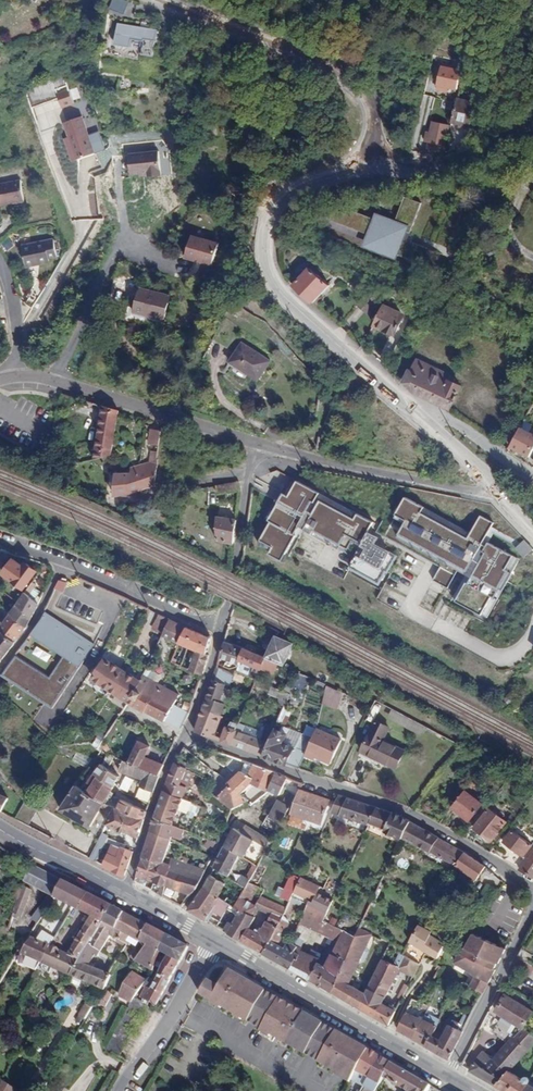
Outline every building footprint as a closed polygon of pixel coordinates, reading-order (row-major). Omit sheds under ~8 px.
[(110,10),(124,13),(127,1),(123,0),(111,0),(110,10)] [(128,36),(130,23),(117,21),(115,33),(128,36)] [(157,28),(130,23),(128,36),(131,36),(142,38),(139,54),(152,56),(157,28)] [(115,33),(114,43),(126,45),(128,36),(115,33)] [(437,84),(449,87),(458,89),(460,76),(461,74),(439,70),(437,84)] [(435,89),(448,92),(449,87),(437,84),(435,89)] [(73,100),(80,98),(77,87),(70,89),(73,100)] [(61,104),(69,101),(66,92),(58,94),(61,104)] [(470,125),(475,103),(456,99),(451,121),(470,125)] [(89,117),(75,120),(84,158),(98,155),(89,117)] [(84,158),(75,120),(71,121),(74,136),(69,137),(75,160),(84,158)] [(444,152),(450,125),(432,121),(430,131),(426,131),(424,140),(428,141),(426,151),(444,152)] [(146,177),(158,176),(156,153),(129,155),(130,174),(146,173),(146,177)] [(19,179),(0,183),(0,205),(24,200),(19,179)] [(370,217),(323,198),(313,222),(362,241),(359,248),(394,262),(396,256),(411,262),(418,246),(451,259),(454,252),(407,233),(418,205),(405,200),(396,223),(371,213),(370,217)] [(14,224),(9,218),(0,228),(0,240),(14,224)] [(184,257),(210,263),(215,241),(189,234),(184,257)] [(55,259),(53,242),(22,246),(24,267),(49,264),(48,260),(55,259)] [(329,285),(308,267),(293,285),(313,303),(315,301),(318,303),(324,297),(321,294),(329,285)] [(27,296),(29,297),(25,304),(32,308),(46,284),(37,279),(27,296)] [(133,311),(163,319),(169,296),(139,288),(133,311)] [(378,301),(367,292),(356,304),(367,313),(378,301)] [(381,308),(373,325),(394,335),(402,318),(395,314),(396,311),(389,308),(388,311),(381,308)] [(196,319),(209,323),(211,314),(198,311),(196,319)] [(141,320),(139,328),(150,332),(153,324),(141,320)] [(98,358),(111,363),(116,347),(104,343),(98,358)] [(229,361),(257,379),(269,361),(241,343),(229,361)] [(412,371),(410,370),(404,382),(422,397),(437,404),(441,409),(449,413),(462,385),(450,380),(452,375),(418,360),(412,371)] [(111,454),(118,410),(101,405),(93,459),(111,454)] [(510,447),(529,457),(532,449),(532,433),(521,427),(510,447)] [(316,447),(324,449),(326,438),(319,436),(316,447)] [(165,438),(162,448),(169,449),(172,440),(165,438)] [(156,463),(138,469),(136,490),(153,483),(154,482),(156,463)] [(128,493),(136,490),(138,469),(129,472),(129,473),(113,473),(112,496),(115,496),(122,494),(128,493)] [(239,490),(237,481),(215,485),(215,494),(239,490)] [(331,514),(339,516),(340,511),(350,514),(351,509),(360,511),(364,495),(335,488),(336,487),(319,484),(312,511),(330,515),(331,514)] [(487,622),(519,557),(483,539),(492,521),(478,513),(470,530),(401,496),(393,512),(403,517),(392,539),(466,575),(451,605),(487,622)] [(216,539),(232,543),(235,520),(216,517),(216,539)] [(368,533),(357,554),(356,555),(350,566),(379,582),(385,569),(382,567),(390,552),(374,543),(377,537),(368,533)] [(523,556),(532,548),(524,539),(515,547),(523,556)] [(10,552),(1,549),(0,550),(0,564),(10,552)] [(388,570),(396,555),(390,552),(382,567),(385,569),(388,570)] [(2,573),(24,589),(37,571),(25,562),(23,566),(13,559),(2,573)] [(439,566),(433,580),(447,587),(454,573),(439,566)] [(46,585),(50,576),(41,571),(37,580),(46,585)] [(353,586),(355,580),(343,576),(341,582),(353,586)] [(68,583),(65,582),(58,580),(54,588),(64,592),(68,583)] [(37,603),(34,601),(28,596),(34,588),(35,585),(31,582),(17,602),(15,604),(30,617),(37,603)] [(100,597),(104,589),(91,583),(87,591),(100,597)] [(40,592),(34,588),(28,596),(34,601),(40,592)] [(335,595),(327,610),(340,616),(348,602),(335,595)] [(134,612),(138,604),(127,599),(123,607),(134,612)] [(9,612),(25,626),(27,624),(30,617),(15,604),(9,612)] [(25,626),(9,612),(1,622),(0,621),(0,629),(14,641),(25,626)] [(165,627),(168,619),(156,613),(153,622),(165,627)] [(179,643),(186,627),(169,619),(162,636),(179,643)] [(178,646),(187,649),(193,650),(205,654),(210,638),(186,627),(179,643),(178,646)] [(3,657),(14,641),(0,629),(0,655),(3,657)] [(229,643),(243,648),(244,644),(238,641),(239,637),(231,635),(229,643)] [(283,665),(292,644),(275,636),(266,657),(283,665)] [(243,648),(229,643),(223,641),(219,657),(237,664),(238,661),(243,648)] [(266,657),(243,648),(238,661),(260,670),(266,657)] [(193,659),(189,669),(201,674),(208,655),(205,654),(193,650),(190,657),(193,659)] [(92,678),(109,689),(121,669),(105,659),(92,678)] [(216,667),(202,708),(220,715),(230,686),(234,674),(216,667)] [(121,669),(109,689),(111,687),(117,679),(123,670),(121,669)] [(124,683),(130,675),(123,670),(117,679),(124,683)] [(297,672),(291,687),(303,692),(309,677),(297,672)] [(318,672),(315,679),(325,684),(328,676),(318,672)] [(143,712),(145,710),(164,721),(174,704),(179,694),(144,674),(141,681),(128,701),(143,712)] [(117,679),(111,687),(109,689),(128,701),(141,681),(130,675),(124,683),(117,679)] [(285,705),(290,694),(272,686),(269,693),(280,698),(278,702),(285,705)] [(337,711),(346,694),(329,686),(323,704),(337,711)] [(174,704),(164,721),(180,729),(188,713),(174,704)] [(195,730),(221,740),(223,732),(218,730),(223,716),(220,715),(202,708),(195,730)] [(262,755),(274,728),(275,727),(266,723),(262,731),(259,739),(236,730),(239,723),(228,718),(223,732),(221,740),(262,755)] [(360,751),(390,765),(401,749),(382,740),(388,727),(374,721),(360,751)] [(259,739),(262,731),(239,723),(236,730),(259,739)] [(299,768),(305,754),(306,752),(283,742),(286,733),(274,728),(262,755),(299,768)] [(316,728),(314,736),(306,752),(305,754),(314,758),(315,755),(331,763),(341,741),(316,728)] [(128,763),(159,774),(164,763),(146,757),(149,745),(138,740),(128,763)] [(401,749),(390,765),(395,768),(403,750),(401,749)] [(106,767),(112,755),(108,752),(101,764),(106,767)] [(72,760),(84,767),(90,758),(75,753),(72,760)] [(112,755),(106,767),(117,776),(119,771),(123,761),(112,755)] [(252,769),(253,765),(241,760),(240,763),(252,769)] [(128,763),(123,761),(119,771),(141,779),(139,785),(153,791),(159,774),(128,763)] [(183,777),(187,768),(181,765),(175,762),(163,790),(182,797),(189,780),(183,777)] [(113,784),(117,776),(106,767),(101,764),(100,764),(85,792),(103,802),(113,784)] [(233,788),(223,801),(232,808),(248,801),(252,804),(265,793),(268,791),(275,772),(253,765),(252,769),(248,776),(241,771),(230,785),(233,788)] [(279,796),(287,777),(275,772),(268,791),(265,793),(275,798),(279,796)] [(276,833),(303,783),(289,778),(284,789),(288,791),(282,802),(278,800),(264,826),(276,833)] [(452,807),(469,820),(481,803),(468,793),(472,787),(479,792),(482,789),(471,781),(452,807)] [(108,821),(114,808),(103,802),(85,792),(75,786),(60,810),(89,826),(96,814),(108,821)] [(156,810),(174,816),(178,808),(182,797),(163,790),(156,810)] [(292,813),(321,823),(329,800),(301,790),(292,813)] [(370,822),(377,807),(339,796),(332,811),(370,822)] [(186,799),(182,797),(178,808),(182,809),(186,799)] [(495,800),(491,797),(485,806),(487,808),(473,827),(491,840),(505,821),(489,809),(495,800)] [(120,798),(114,808),(144,819),(146,811),(120,798)] [(384,830),(401,839),(402,837),(410,822),(377,807),(370,822),(385,828),(384,830)] [(138,836),(144,819),(114,808),(108,821),(106,824),(138,836)] [(154,817),(171,824),(174,816),(156,810),(154,817)] [(171,824),(154,817),(150,831),(171,838),(172,835),(180,838),(183,829),(171,824)] [(456,865),(464,852),(410,822),(402,837),(431,854),(433,851),(456,865)] [(268,848),(272,840),(246,825),(241,833),(232,828),(232,829),(224,845),(239,855),(243,857),(253,840),(268,848)] [(502,841),(523,857),(532,845),(511,829),(502,841)] [(166,854),(171,838),(150,831),(142,856),(163,862),(166,854)] [(106,838),(100,835),(89,858),(95,861),(104,842),(106,838)] [(124,845),(106,838),(104,842),(110,844),(102,865),(124,876),(133,852),(124,848),(124,845)] [(239,855),(224,845),(213,866),(228,876),(239,855)] [(520,868),(532,877),(532,848),(520,868)] [(180,852),(178,859),(179,860),(205,870),(205,869),(205,862),(180,852)] [(477,878),(485,866),(464,852),(456,865),(477,878)] [(153,881),(163,862),(142,856),(137,876),(153,881)] [(169,864),(163,862),(153,881),(169,887),(179,860),(178,859),(172,857),(169,864)] [(169,887),(190,895),(193,890),(205,870),(179,860),(169,887)] [(260,861),(258,866),(250,880),(259,884),(269,864),(260,861)] [(238,882),(246,887),(249,882),(250,880),(258,866),(253,863),(246,877),(242,875),(238,882)] [(62,880),(33,865),(32,866),(25,880),(54,896),(62,880)] [(225,885),(209,874),(203,887),(219,897),(225,885)] [(289,901),(293,892),(300,879),(291,875),(284,889),(281,896),(281,897),(289,901)] [(320,885),(301,876),(301,877),(300,879),(293,892),(309,900),(308,904),(320,909),(326,913),(333,900),(317,892),(320,885)] [(62,880),(54,896),(53,898),(50,903),(62,910),(66,903),(73,906),(79,909),(87,893),(62,880)] [(237,914),(232,923),(227,932),(263,953),(274,933),(284,913),(286,907),(261,896),(255,908),(272,916),(269,921),(267,920),(262,931),(258,929),(256,931),(249,927),(254,917),(244,912),(258,886),(249,882),(246,887),(234,907),(239,910),(237,914)] [(10,912),(18,916),(31,889),(24,885),(22,889),(17,887),(12,898),(16,900),(10,912)] [(479,899),(487,904),(496,890),(487,885),(479,899)] [(213,909),(223,915),(226,909),(229,904),(219,897),(203,887),(187,910),(206,920),(213,909)] [(69,953),(51,945),(42,963),(69,975),(108,913),(112,906),(87,893),(79,909),(92,916),(69,953)] [(38,922),(50,903),(53,898),(47,895),(32,918),(38,922)] [(289,902),(286,907),(284,913),(287,918),(293,904),(289,902)] [(229,904),(226,909),(237,914),(239,910),(234,907),(229,904)] [(299,923),(310,928),(320,909),(308,904),(299,923)] [(108,913),(69,975),(103,990),(105,991),(111,975),(108,974),(88,965),(94,955),(96,956),(108,935),(118,939),(122,931),(117,928),(125,913),(112,906),(108,913)] [(336,927),(323,920),(326,913),(320,909),(310,928),(320,933),(331,938),(326,947),(333,951),(325,967),(316,962),(310,979),(332,991),(352,944),(342,939),(346,931),(336,927)] [(139,940),(148,924),(125,913),(117,928),(122,931),(118,939),(127,944),(130,945),(132,940),(138,942),(139,940)] [(274,933),(263,953),(271,957),(278,944),(289,922),(287,918),(284,913),(274,933)] [(223,930),(227,932),(232,923),(228,921),(223,930)] [(154,964),(155,960),(155,957),(159,950),(167,935),(148,924),(139,940),(147,945),(134,960),(152,970),(154,964)] [(429,938),(432,931),(418,925),(410,942),(423,950),(438,959),(443,948),(438,945),(439,943),(429,938)] [(379,937),(358,928),(352,944),(332,991),(359,1007),(365,992),(349,983),(359,961),(362,963),(373,942),(387,949),(390,942),(379,937)] [(480,952),(487,939),(476,933),(468,946),(480,952)] [(168,955),(181,961),(189,946),(167,935),(159,950),(168,955)] [(17,961),(37,970),(42,963),(51,945),(37,939),(31,936),(17,961)] [(443,948),(438,959),(435,965),(439,968),(432,980),(438,982),(443,985),(450,973),(456,963),(471,971),(475,976),(469,986),(483,993),(496,969),(495,969),(498,963),(489,958),(492,953),(501,958),(506,949),(487,939),(480,952),(468,946),(467,949),(446,939),(443,948)] [(288,941),(285,947),(278,944),(271,957),(286,966),(294,951),(297,945),(291,942),(288,941)] [(410,942),(406,949),(403,955),(405,956),(417,962),(423,950),(410,942)] [(518,957),(532,966),(532,955),(524,949),(518,957)] [(297,952),(294,951),(286,966),(290,968),(297,952)] [(297,952),(290,968),(310,979),(316,962),(308,958),(305,957),(306,956),(297,952)] [(489,958),(498,963),(501,958),(492,953),(489,958)] [(163,964),(175,971),(181,961),(168,955),(165,961),(163,964)] [(419,963),(417,962),(405,956),(400,967),(382,958),(367,988),(365,992),(359,1007),(388,1024),(396,1010),(383,1002),(399,969),(413,976),(419,963)] [(518,957),(517,956),(514,964),(530,974),(532,969),(532,966),(518,957)] [(152,978),(149,977),(146,981),(143,984),(164,992),(175,971),(163,964),(159,973),(155,980),(152,978)] [(220,985),(208,979),(201,993),(262,1027),(260,1031),(274,1039),(277,1036),(352,1079),(353,1076),(369,1049),(229,970),(220,985)] [(131,1001),(134,997),(136,994),(142,986),(143,984),(146,981),(136,974),(120,996),(131,1001)] [(402,997),(409,986),(403,983),(397,994),(402,997)] [(164,992),(143,984),(142,986),(145,988),(141,996),(156,1005),(164,992)] [(113,995),(105,991),(103,990),(96,1003),(105,1009),(113,995)] [(523,1026),(532,1012),(504,994),(494,1009),(503,1014),(523,1026)] [(134,997),(131,1001),(106,1049),(120,1056),(148,1005),(134,997)] [(81,1002),(78,1017),(87,1019),(90,1004),(81,1002)] [(417,1017),(405,1012),(398,1029),(413,1038),(423,1020),(420,1019),(421,1016),(418,1015),(417,1017)] [(514,1036),(523,1026),(503,1014),(496,1025),(514,1036)] [(432,1024),(437,1026),(440,1019),(434,1017),(432,1024)] [(441,1040),(432,1035),(425,1045),(449,1058),(463,1031),(460,1030),(465,1020),(461,1018),(459,1023),(453,1020),(450,1025),(449,1024),(441,1040)] [(425,1045),(432,1035),(437,1026),(432,1024),(423,1020),(413,1038),(425,1045)] [(523,1026),(514,1036),(493,1058),(506,1071),(508,1071),(532,1044),(532,1035),(523,1026)] [(358,1080),(356,1083),(363,1088),(364,1085),(381,1057),(369,1049),(353,1076),(358,1080)] [(530,1081),(530,1079),(529,1078),(528,1077),(527,1077),(525,1076),(522,1079),(508,1071),(506,1071),(493,1058),(492,1058),(482,1050),(474,1061),(469,1070),(505,1090),(523,1090),(528,1083),(530,1081)] [(368,1087),(385,1059),(381,1057),(364,1085),(368,1087)] [(374,1090),(376,1090),(384,1077),(392,1063),(385,1059),(368,1087),(374,1090)] [(431,1085),(392,1063),(384,1077),(408,1090),(428,1090),(431,1085)] [(1,1079),(0,1081),(0,1090),(15,1090),(16,1089),(1,1079)]
